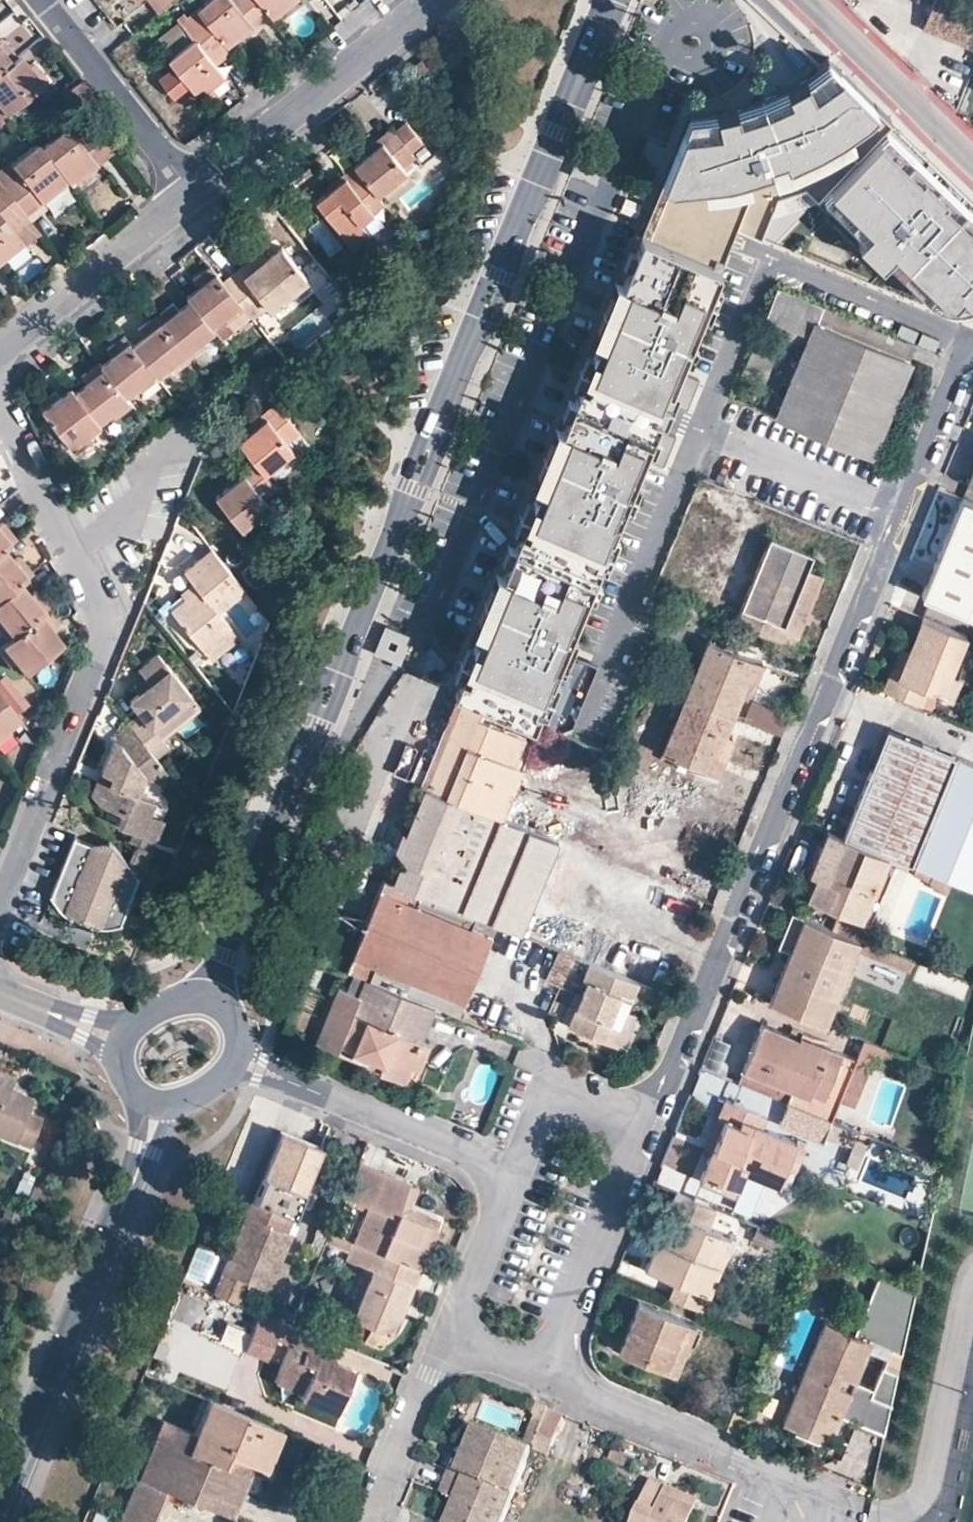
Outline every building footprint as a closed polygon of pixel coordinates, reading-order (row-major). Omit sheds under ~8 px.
[(157,0),(147,0),(156,12),(162,7),(157,0)] [(231,0),(205,0),(195,8),(227,47),(253,27),(231,0)] [(258,0),(231,0),(253,27),(269,14),(258,0)] [(269,14),(272,18),(296,0),(258,0),(269,14)] [(923,28),(972,48),(972,0),(934,0),(923,28)] [(169,13),(163,6),(162,7),(156,12),(154,14),(160,20),(169,13)] [(227,47),(195,8),(186,15),(183,12),(175,18),(192,38),(214,64),(230,52),(227,47)] [(214,64),(192,38),(167,58),(198,99),(223,78),(214,64)] [(9,62),(16,57),(2,40),(0,41),(0,69),(9,62)] [(425,55),(407,70),(415,75),(429,64),(425,55)] [(17,56),(16,57),(9,62),(0,69),(0,110),(2,113),(45,80),(32,63),(26,67),(17,56)] [(972,308),(972,201),(827,59),(793,82),(761,98),(728,110),(689,118),(639,232),(716,264),(737,223),(922,300),(924,297),(929,300),(929,301),(930,301),(931,302),(932,303),(933,303),(933,304),(934,304),(935,304),(935,305),(936,305),(937,305),(938,306),(939,306),(940,306),(947,310),(964,317),(972,308)] [(93,97),(79,80),(66,90),(80,108),(93,97)] [(63,127),(37,147),(66,182),(69,186),(111,154),(85,122),(70,135),(63,127)] [(361,150),(366,155),(394,133),(390,127),(361,150)] [(394,133),(366,155),(353,165),(356,169),(377,196),(406,173),(401,168),(414,158),(394,133)] [(35,144),(8,164),(15,174),(0,185),(0,186),(24,216),(66,182),(37,147),(35,144)] [(356,169),(353,165),(326,187),(329,190),(356,169)] [(356,169),(329,190),(314,201),(353,249),(370,237),(359,225),(384,204),(377,196),(356,169)] [(21,245),(11,231),(27,220),(24,216),(0,186),(0,261),(21,245)] [(716,264),(639,232),(451,688),(460,691),(528,719),(564,632),(637,454),(661,463),(673,433),(650,424),(661,396),(684,406),(697,376),(673,366),(716,264)] [(243,275),(238,269),(221,281),(240,305),(250,317),(251,319),(266,307),(269,311),(306,281),(277,246),(255,265),(243,275)] [(250,259),(238,269),(243,275),(255,265),(250,259)] [(240,305),(221,281),(215,273),(210,266),(192,280),(197,287),(185,296),(188,300),(211,328),(240,305)] [(777,289),(765,317),(807,335),(797,360),(774,417),(871,456),(917,346),(777,289)] [(929,301),(929,300),(924,297),(922,300),(947,310),(940,306),(939,306),(938,306),(937,305),(936,305),(935,305),(935,304),(934,304),(933,304),(933,303),(932,303),(931,302),(930,301),(929,301)] [(211,328),(188,300),(177,309),(172,302),(154,316),(160,322),(186,353),(200,342),(214,331),(211,328)] [(221,340),(250,317),(240,305),(211,328),(214,331),(221,340)] [(186,353),(160,322),(154,316),(138,329),(143,335),(131,345),(154,373),(157,377),(167,369),(186,353)] [(765,317),(761,328),(798,343),(792,358),(797,360),(807,335),(765,317)] [(899,337),(914,343),(918,333),(903,326),(899,337)] [(918,344),(933,350),(937,340),(922,334),(918,344)] [(154,373),(131,345),(128,342),(123,335),(106,348),(111,355),(99,364),(102,369),(125,396),(135,388),(154,373)] [(200,342),(186,353),(190,359),(205,347),(200,342)] [(190,359),(186,353),(167,369),(171,374),(190,359)] [(125,396),(102,369),(99,364),(97,361),(80,375),(86,382),(74,391),(99,422),(110,414),(128,400),(125,396)] [(158,378),(157,377),(154,373),(135,388),(140,393),(158,378)] [(99,422),(74,391),(70,386),(58,396),(53,391),(37,404),(70,447),(71,448),(88,435),(101,424),(99,422)] [(132,404),(128,400),(110,414),(114,418),(132,404)] [(278,408),(249,431),(237,441),(251,459),(256,464),(265,475),(291,454),(285,444),(298,434),(278,408)] [(88,435),(71,448),(75,453),(92,440),(88,435)] [(256,464),(251,459),(223,482),(226,486),(256,464)] [(265,475),(256,464),(226,486),(214,497),(241,529),(269,507),(263,499),(276,489),(265,475)] [(972,488),(972,464),(964,484),(972,488)] [(960,496),(920,594),(972,616),(972,501),(960,496)] [(0,522),(0,550),(1,549),(14,539),(0,522)] [(769,537),(734,620),(793,645),(803,621),(807,610),(821,575),(805,568),(812,553),(769,537)] [(244,592),(209,547),(181,569),(192,582),(197,588),(184,598),(170,610),(204,652),(232,630),(218,613),(244,592)] [(17,556),(11,561),(1,549),(0,550),(0,598),(18,584),(25,578),(31,574),(17,556)] [(179,592),(184,598),(197,588),(192,582),(179,592)] [(18,584),(0,598),(0,628),(8,639),(37,615),(42,611),(46,608),(33,591),(27,595),(18,584)] [(255,618),(261,613),(252,601),(246,606),(255,618)] [(813,613),(807,610),(803,621),(809,623),(813,613)] [(56,629),(42,611),(37,615),(8,639),(3,643),(0,645),(22,673),(59,645),(50,633),(56,629)] [(966,636),(919,617),(907,650),(897,675),(889,671),(881,689),(921,706),(927,691),(951,700),(960,676),(951,671),(966,636)] [(0,628),(0,639),(3,643),(8,639),(0,628)] [(570,634),(564,632),(528,719),(539,724),(564,733),(592,665),(562,653),(570,634)] [(758,659),(718,643),(704,637),(681,692),(681,693),(730,713),(746,674),(751,677),(758,660),(758,659)] [(720,637),(718,643),(758,659),(760,653),(720,637)] [(897,675),(907,650),(898,647),(889,671),(897,675)] [(192,691),(157,650),(138,665),(146,674),(150,680),(139,689),(130,697),(141,710),(129,720),(133,725),(138,730),(159,755),(172,743),(165,735),(154,722),(192,691)] [(150,680),(146,674),(134,684),(139,689),(150,680)] [(773,681),(763,677),(756,695),(765,698),(773,681)] [(203,704),(192,691),(154,722),(165,735),(203,704)] [(730,713),(681,693),(659,747),(714,771),(731,732),(723,729),(730,713)] [(5,729),(18,719),(0,696),(0,733),(5,729)] [(781,735),(789,715),(751,699),(742,719),(781,735)] [(123,743),(138,730),(133,725),(115,739),(123,743)] [(886,726),(843,835),(888,853),(895,856),(910,862),(953,753),(886,726)] [(0,733),(0,742),(10,734),(5,729),(0,733)] [(123,743),(115,739),(102,769),(114,773),(103,801),(125,810),(119,823),(136,829),(144,832),(153,812),(158,799),(140,791),(148,774),(163,760),(159,755),(138,730),(123,743)] [(910,862),(972,887),(972,761),(953,753),(910,862)] [(162,777),(171,770),(163,760),(148,774),(162,777)] [(114,773),(102,769),(93,790),(102,801),(103,801),(114,773)] [(144,832),(136,829),(132,838),(141,842),(139,845),(153,850),(166,818),(153,812),(144,832)] [(144,875),(97,819),(90,838),(74,832),(50,892),(59,906),(71,916),(74,908),(96,917),(93,923),(106,924),(123,918),(127,916),(144,875)] [(843,835),(825,829),(808,873),(809,874),(813,875),(806,896),(861,918),(888,853),(843,835)] [(895,856),(888,853),(861,918),(869,921),(895,856)] [(813,875),(809,874),(803,888),(798,887),(796,893),(805,897),(806,896),(813,875)] [(392,881),(384,877),(346,971),(364,978),(384,986),(389,973),(463,1002),(490,936),(417,905),(422,893),(392,881)] [(804,917),(792,912),(777,946),(790,951),(804,917)] [(859,938),(804,917),(790,951),(781,973),(768,1001),(823,1023),(835,995),(859,938)] [(555,948),(527,937),(517,962),(544,975),(555,948)] [(571,955),(555,948),(544,975),(542,979),(558,986),(571,955)] [(638,983),(588,962),(581,979),(582,980),(585,981),(574,1006),(567,1024),(611,1042),(624,1008),(627,1009),(638,983)] [(384,986),(364,978),(357,996),(338,987),(315,1041),(338,1050),(339,1044),(382,1062),(379,1070),(404,1079),(411,1066),(422,1040),(436,1007),(384,986)] [(585,981),(582,980),(578,990),(573,988),(567,1003),(574,1006),(585,981)] [(624,1008),(611,1042),(622,1047),(636,1012),(627,1009),(624,1008)] [(815,1114),(841,1050),(799,1034),(798,1036),(762,1022),(737,1082),(815,1114)] [(422,1040),(411,1066),(419,1069),(429,1043),(422,1040)] [(331,1052),(314,1045),(307,1061),(325,1068),(331,1052)] [(12,1144),(31,1100),(0,1086),(0,1138),(12,1144)] [(703,1147),(709,1150),(711,1144),(714,1144),(725,1117),(738,1122),(741,1117),(754,1122),(757,1111),(724,1098),(703,1147)] [(815,1114),(789,1103),(780,1126),(826,1144),(835,1122),(815,1114)] [(711,1144),(709,1150),(700,1172),(738,1188),(746,1171),(778,1184),(795,1138),(754,1122),(741,1117),(738,1122),(725,1117),(714,1144),(711,1144)] [(857,1150),(863,1133),(835,1122),(828,1138),(857,1150)] [(312,1194),(331,1152),(280,1131),(262,1173),(312,1194)] [(406,1184),(355,1163),(342,1196),(364,1205),(350,1240),(352,1241),(417,1267),(432,1227),(395,1212),(406,1184)] [(656,1181),(684,1188),(688,1171),(661,1164),(656,1181)] [(312,1194),(262,1173),(261,1172),(250,1200),(290,1215),(301,1220),(312,1194)] [(414,1187),(406,1184),(395,1212),(432,1227),(433,1228),(437,1219),(406,1206),(414,1187)] [(675,1277),(709,1291),(731,1234),(708,1226),(716,1207),(674,1190),(666,1209),(675,1214),(663,1240),(655,1236),(644,1264),(675,1277)] [(290,1215),(250,1200),(221,1271),(242,1280),(265,1289),(276,1259),(286,1235),(282,1233),(290,1215)] [(675,1214),(666,1209),(655,1236),(663,1240),(675,1214)] [(417,1267),(352,1241),(344,1260),(363,1267),(344,1315),(391,1335),(416,1268),(417,1267)] [(288,1263),(276,1259),(265,1289),(275,1294),(288,1263)] [(233,1301),(242,1280),(221,1271),(213,1293),(233,1301)] [(883,1432),(914,1289),(877,1273),(855,1327),(890,1342),(872,1386),(853,1379),(870,1339),(853,1332),(823,1320),(781,1421),(793,1426),(793,1427),(828,1441),(839,1414),(883,1432)] [(702,1309),(709,1291),(675,1277),(667,1295),(702,1309)] [(699,1325),(637,1300),(618,1348),(674,1370),(686,1340),(692,1342),(699,1325)] [(316,1334),(256,1310),(247,1332),(240,1348),(262,1357),(270,1336),(287,1342),(274,1373),(300,1383),(297,1390),(295,1394),(325,1406),(333,1387),(342,1383),(349,1367),(309,1351),(316,1334)] [(217,1338),(240,1348),(247,1332),(223,1322),(217,1338)] [(872,1386),(890,1342),(855,1327),(853,1332),(870,1339),(853,1379),(872,1386)] [(332,1360),(323,1337),(316,1334),(309,1351),(332,1360)] [(680,1373),(692,1342),(686,1340),(674,1370),(680,1373)] [(300,1383),(274,1373),(272,1379),(297,1390),(300,1383)] [(332,1409),(342,1383),(333,1387),(325,1406),(332,1409)] [(279,1428),(206,1399),(193,1433),(162,1420),(138,1480),(164,1490),(229,1516),(250,1463),(261,1468),(267,1456),(271,1446),(279,1428)] [(548,1413),(549,1410),(536,1404),(531,1415),(534,1417),(523,1444),(533,1449),(548,1413)] [(533,1449),(523,1444),(476,1426),(467,1448),(457,1474),(464,1477),(513,1496),(533,1449)] [(457,1474),(467,1448),(459,1445),(449,1470),(457,1474)] [(277,1448),(271,1446),(267,1456),(274,1457),(277,1448)] [(624,1456),(612,1452),(608,1461),(620,1466),(624,1456)] [(464,1477),(457,1474),(449,1470),(440,1493),(456,1499),(464,1477)] [(464,1477),(456,1499),(446,1521),(503,1521),(513,1496),(464,1477)] [(658,1510),(668,1488),(668,1485),(653,1479),(641,1503),(658,1510)] [(138,1480),(121,1521),(150,1521),(164,1490),(138,1480)] [(641,1503),(634,1521),(691,1521),(699,1501),(668,1488),(658,1510),(641,1503)]
